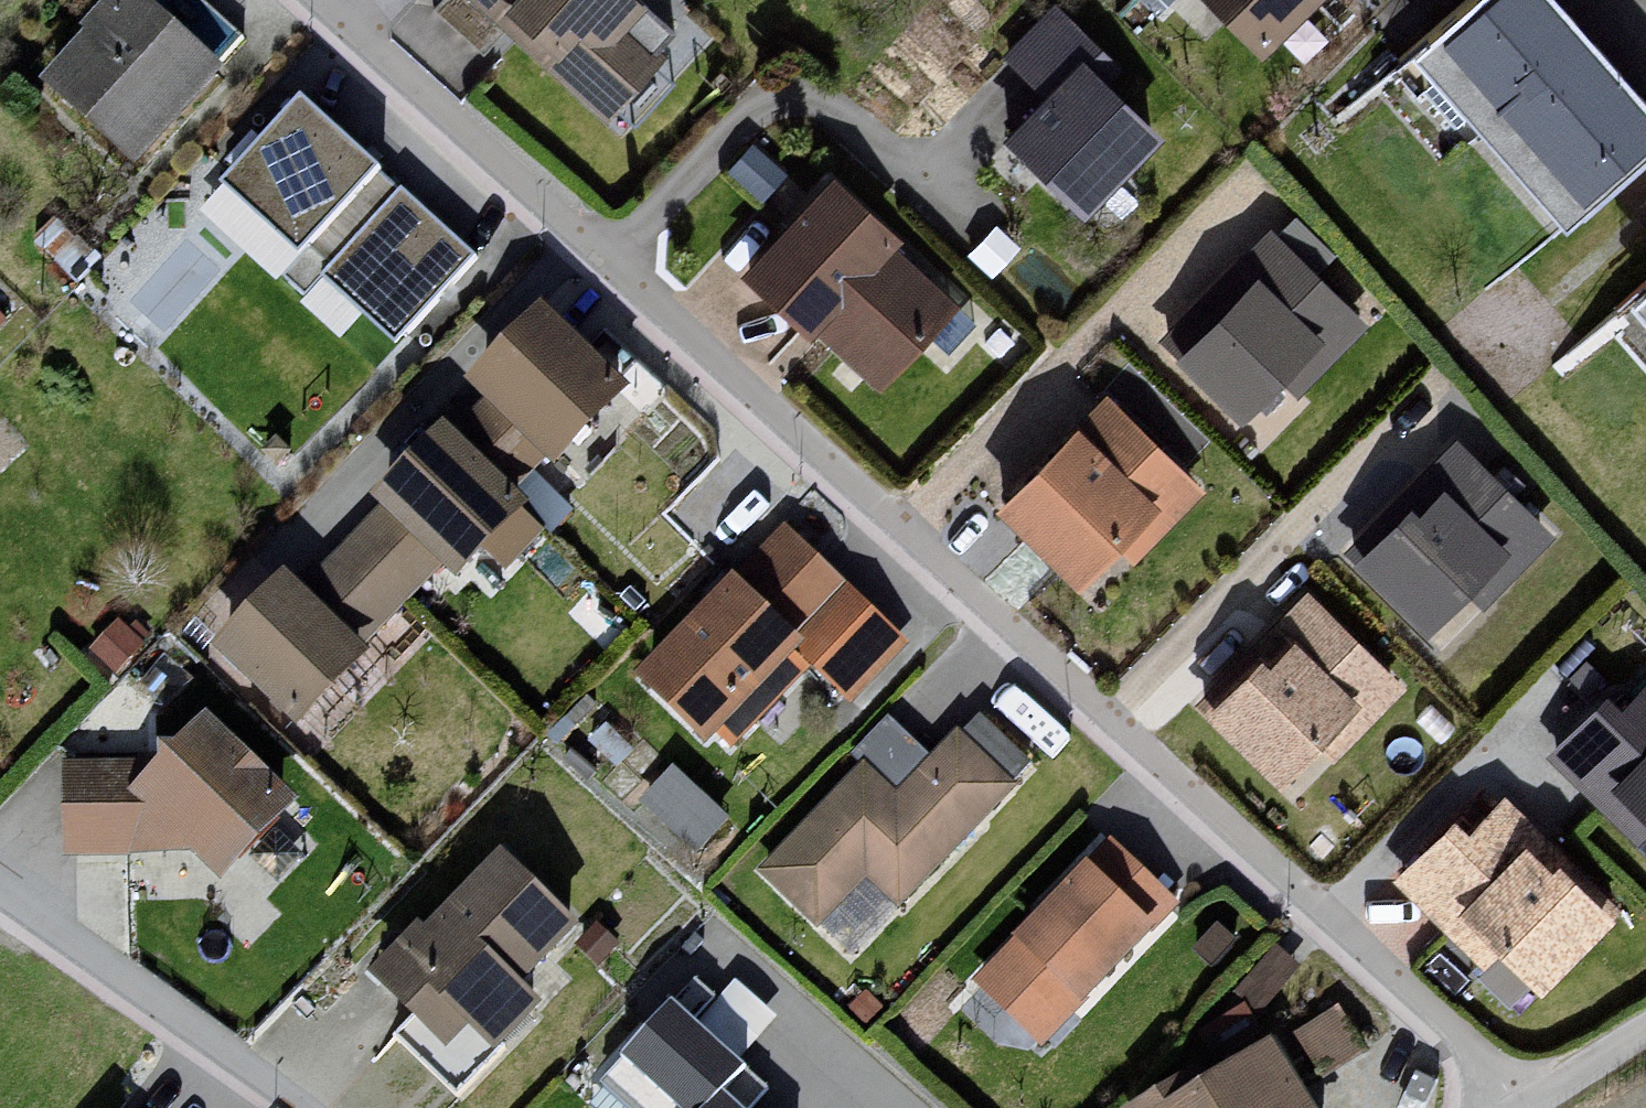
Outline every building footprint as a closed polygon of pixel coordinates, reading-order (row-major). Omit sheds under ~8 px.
[(26,88),(127,173),(211,73),(123,0),(99,0),(26,88)] [(589,124),(657,68),(620,28),(628,9),(618,0),(461,0),(589,124)] [(1236,57),(1296,0),(1179,0),(1236,57)] [(1523,0),(1430,0),(1377,48),(1534,220),(1638,126),(1523,0)] [(990,61),(1025,93),(1059,57),(1090,88),(1107,75),(1045,14),(990,61)] [(1057,219),(1137,136),(1090,88),(1059,57),(1025,93),(979,141),(1057,219)] [(279,106),(201,193),(275,267),(362,174),(279,106)] [(812,176),(726,283),(868,403),(940,317),(812,176)] [(386,197),(312,284),(390,352),(460,256),(386,197)] [(1265,226),(1155,353),(1218,430),(1265,375),(1297,408),(1367,326),(1265,226)] [(1591,299),(1645,359),(1645,249),(1591,299)] [(516,305),(445,387),(468,406),(440,434),(508,494),(608,393),(516,305)] [(1089,402),(973,508),(1051,589),(1100,539),(1127,569),(1192,495),(1089,402)] [(503,503),(421,427),(349,514),(360,524),(420,580),(503,503)] [(1355,565),(1412,506),(1421,515),(1445,491),(1512,556),(1469,599),(1483,613),(1557,537),(1457,440),(1345,555),(1355,565)] [(1412,506),(1353,566),(1430,640),(1469,599),(1512,556),(1445,491),(1421,515),(1412,506)] [(773,520),(716,578),(837,709),(899,653),(773,520)] [(420,580),(360,524),(294,584),(354,644),(420,580)] [(716,578),(621,679),(684,747),(702,734),(720,749),(797,670),(716,578)] [(272,580),(191,647),(279,733),(349,659),(272,580)] [(1293,593),(1184,719),(1251,784),(1299,742),(1321,765),(1392,690),(1293,593)] [(1540,760),(1645,850),(1645,675),(1641,670),(1605,709),(1584,696),(1540,760)] [(289,803),(192,717),(131,770),(47,769),(48,856),(167,854),(199,890),(289,803)] [(847,768),(745,875),(802,933),(856,880),(888,908),(999,786),(943,733),(877,799),(847,768)] [(651,800),(708,847),(736,814),(678,767),(651,800)] [(1429,818),(1382,884),(1514,1012),(1612,916),(1491,796),(1444,832),(1429,818)] [(499,840),(371,966),(442,1037),(466,1013),(499,1046),(545,1001),(524,980),(582,923),(499,840)] [(1172,913),(1095,845),(966,989),(1032,1049),(1172,913)] [(671,1001),(599,1080),(630,1107),(703,1107),(721,1088),(742,1064),(671,1001)] [(1346,1006),(1301,1021),(1318,1070),(1363,1055),(1346,1006)] [(1113,1107),(1295,1107),(1258,1038),(1113,1107)] [(721,1088),(703,1107),(743,1107),(721,1088)]
